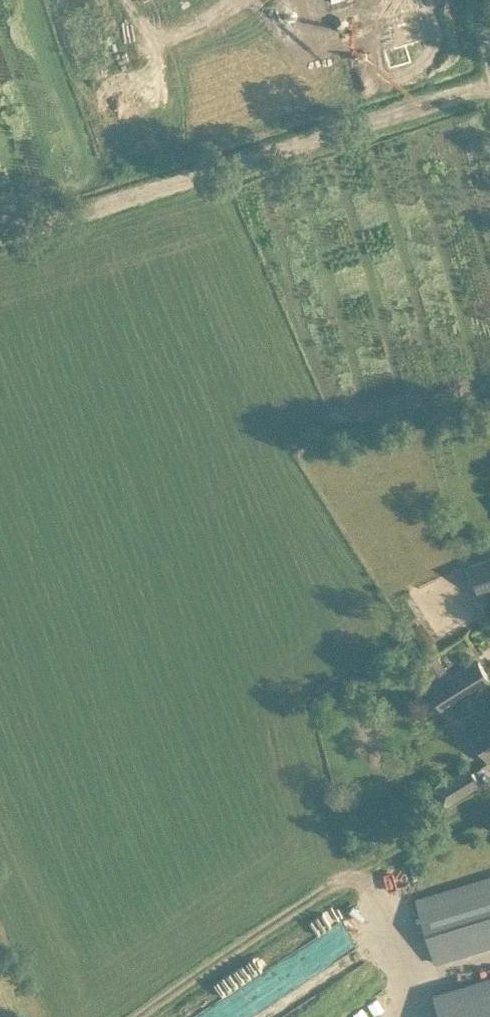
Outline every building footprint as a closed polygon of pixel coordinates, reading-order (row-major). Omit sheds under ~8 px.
[(384,12),(386,11),(396,43),(427,34),(417,0),(381,0),(384,12)] [(470,564),(478,591),(486,588),(489,598),(489,558),(470,564)] [(429,687),(442,705),(451,700),(453,702),(489,679),(489,677),(477,658),(429,687)] [(472,715),(478,725),(469,730),(489,761),(489,703),(472,715)] [(466,764),(431,786),(445,806),(480,783),(466,764)] [(414,896),(434,962),(489,945),(489,873),(414,896)] [(434,992),(441,1016),(489,1016),(489,975),(434,992)]
